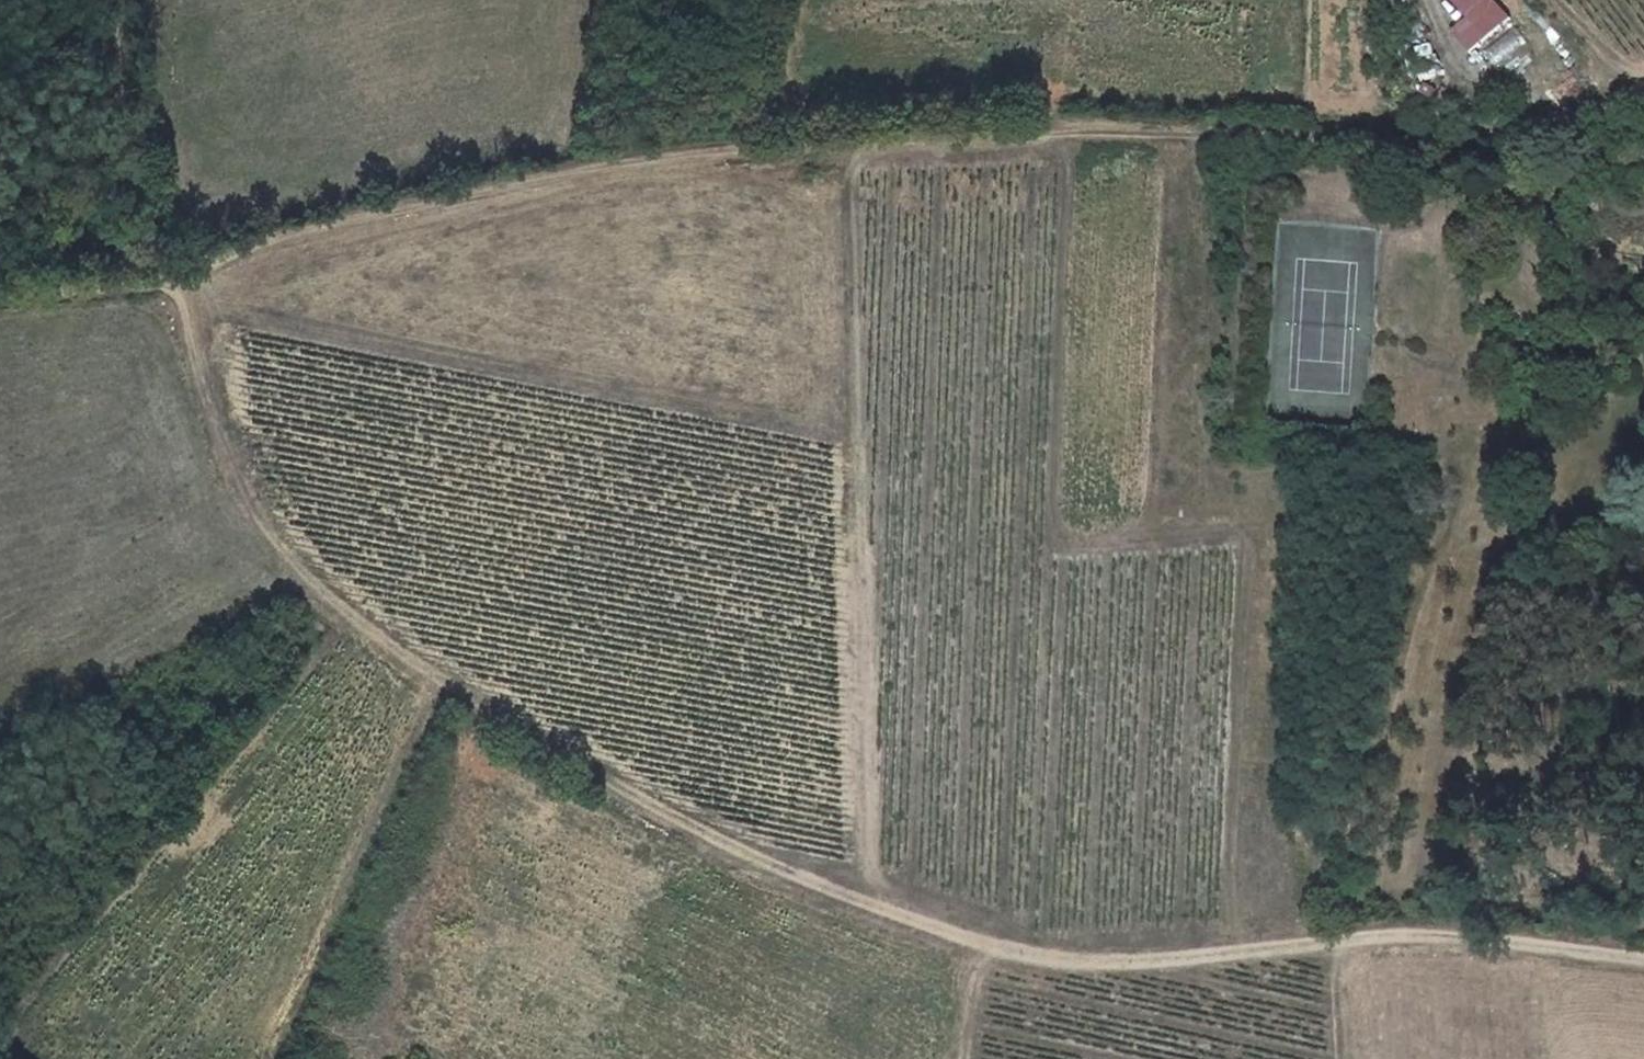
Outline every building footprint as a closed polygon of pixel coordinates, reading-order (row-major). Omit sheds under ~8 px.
[(1462,20),(1449,31),(1466,54),(1508,22),(1492,0),(1447,0),(1462,20)]
